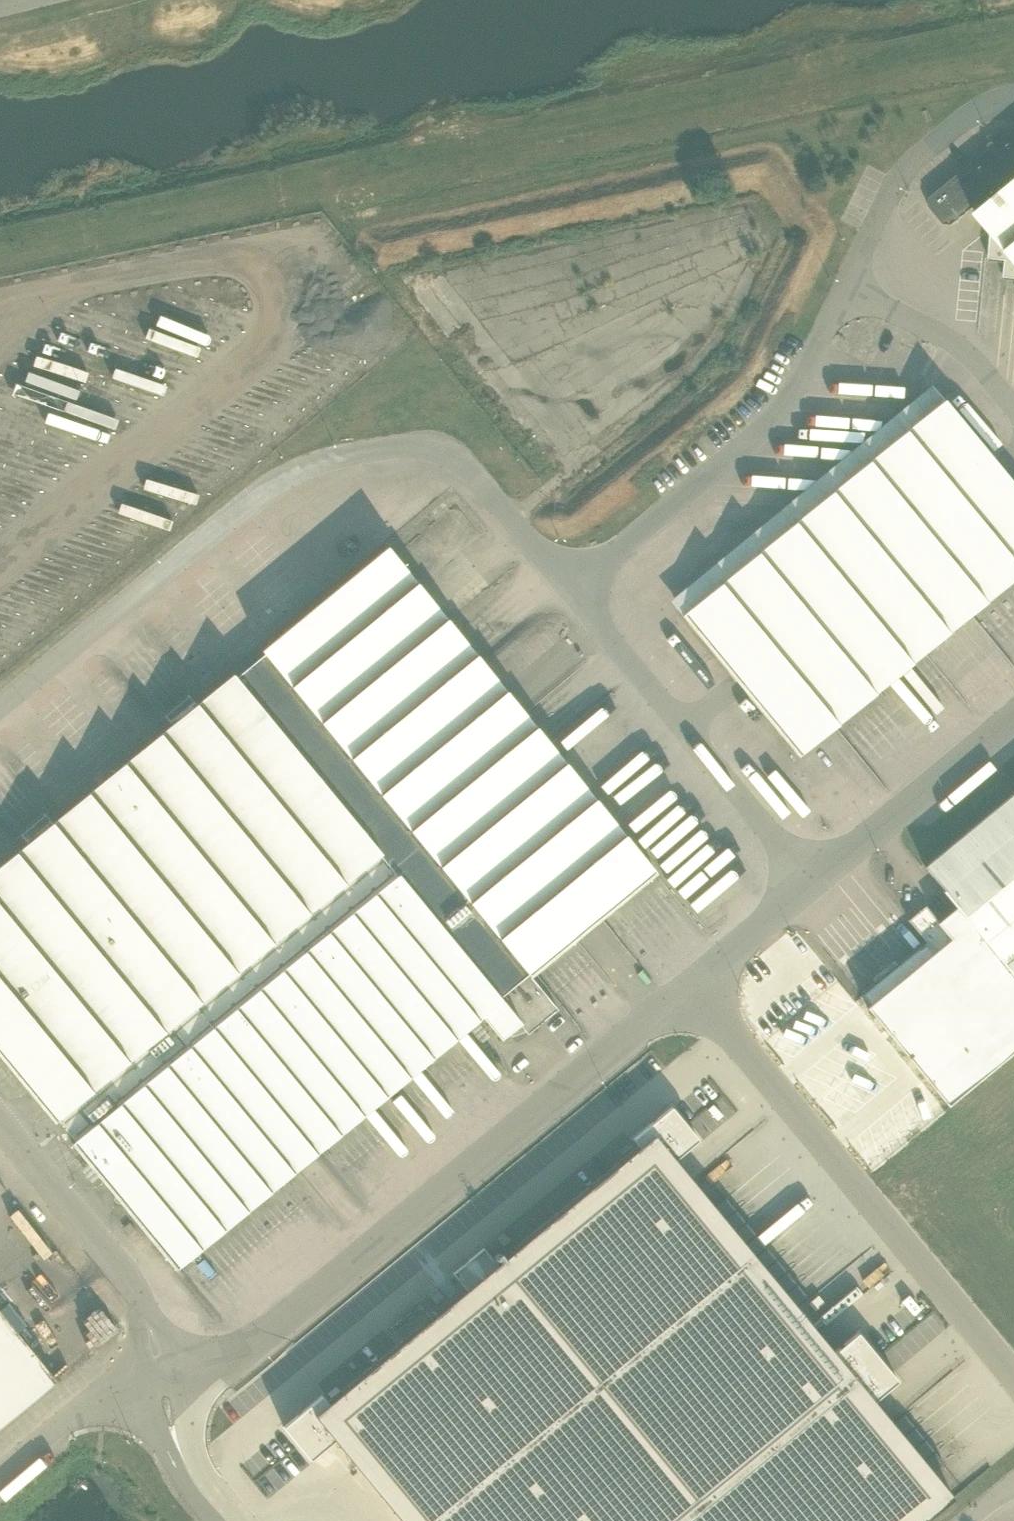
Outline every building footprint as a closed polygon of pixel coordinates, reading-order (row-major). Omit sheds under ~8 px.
[(1009,132),(930,197),(929,206),(944,223),(952,224),(974,206),(978,211),(976,213),(992,233),(989,258),(1006,259),(1004,277),(1013,277),(1013,132),(1009,132)] [(1013,578),(1013,485),(944,400),(683,615),(799,756),(1013,578)] [(298,1169),(388,1095),(483,1017),(502,1040),(520,1024),(528,1034),(558,1009),(531,977),(657,873),(388,547),(263,651),(265,654),(236,677),(233,674),(0,867),(0,1055),(55,1122),(58,1120),(76,1141),(73,1144),(176,1269),(298,1169)] [(925,866),(944,889),(943,890),(957,906),(939,920),(926,904),(908,918),(926,940),(862,992),(871,1003),(867,1006),(947,1105),(1013,1050),(1013,793),(925,866)] [(278,1420),(282,1424),(305,1452),(326,1435),(333,1443),(336,1441),(402,1520),(911,1520),(948,1491),(875,1402),(877,1400),(871,1392),(892,1374),(852,1326),(831,1343),(825,1336),(822,1338),(676,1161),(679,1158),(672,1150),(693,1133),(666,1100),(628,1131),(635,1139),(634,1139),(635,1140),(492,1258),(478,1241),(448,1266),(462,1283),(323,1397),(323,1396),(322,1396),(316,1389),(278,1420)] [(57,1381),(0,1312),(0,1427),(57,1381)]
